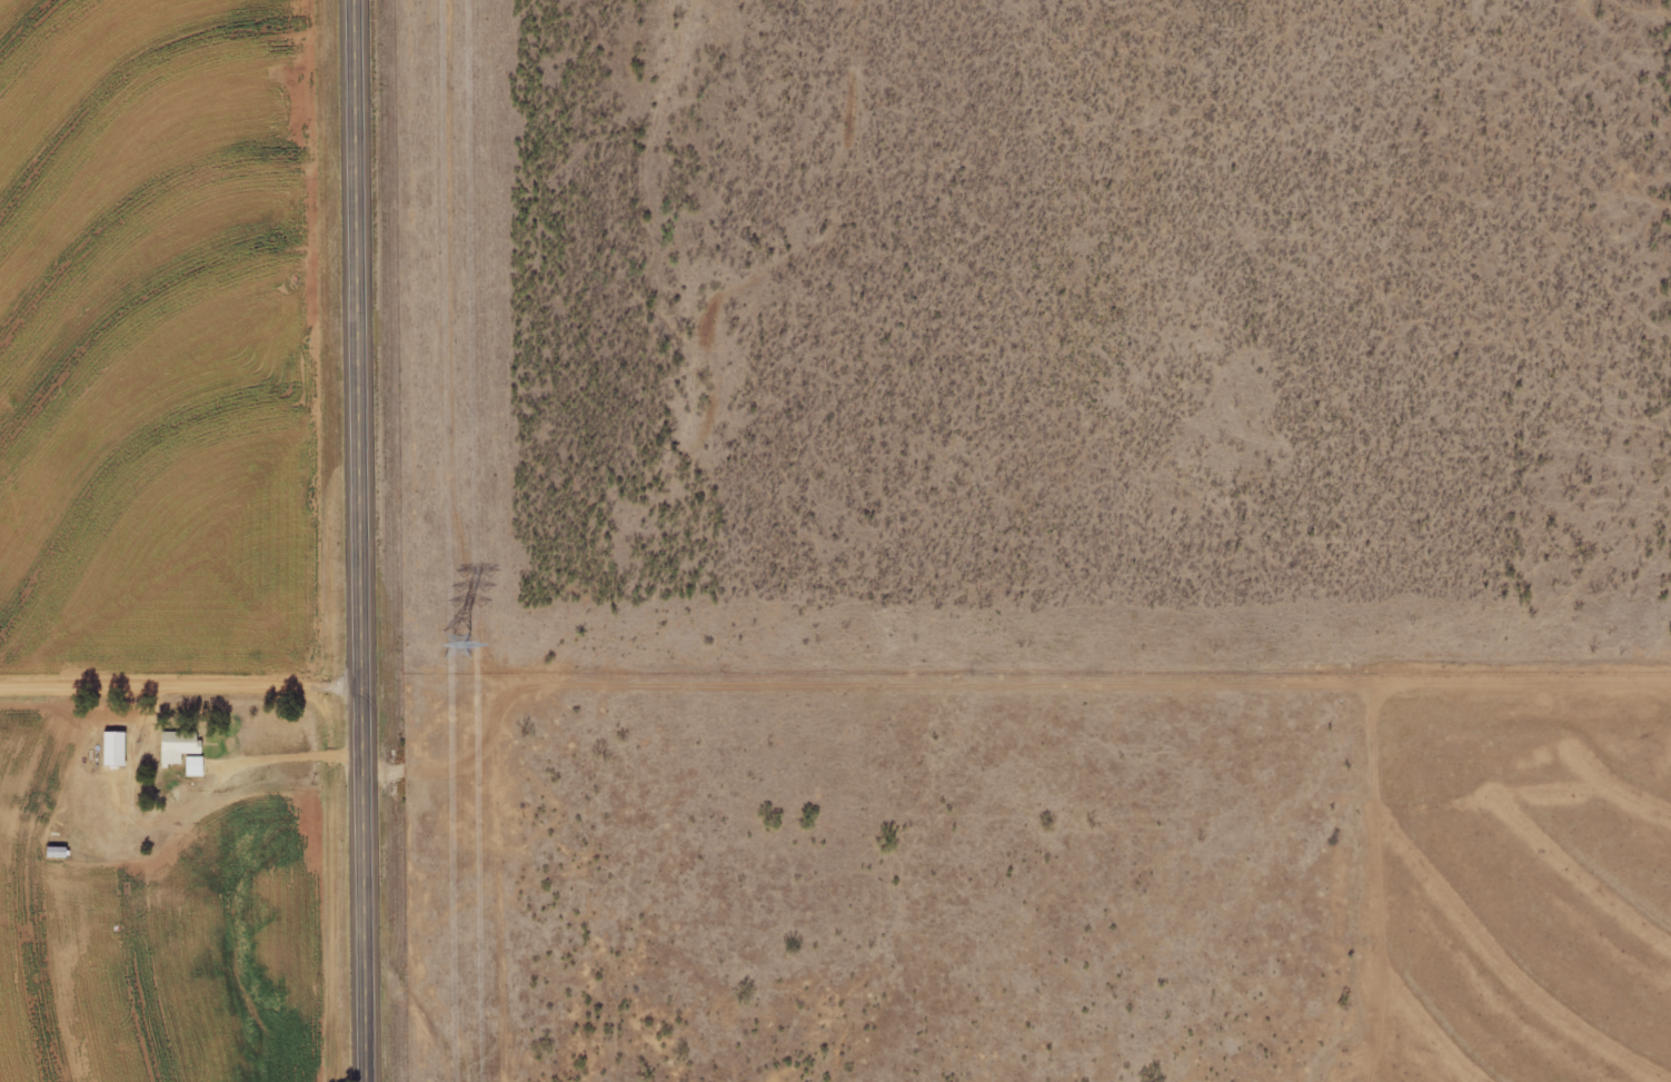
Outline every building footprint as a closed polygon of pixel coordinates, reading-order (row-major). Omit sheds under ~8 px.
[(127,732),(105,732),(105,765),(126,765),(127,732)] [(201,753),(201,732),(164,733),(165,765),(183,764),(183,753),(201,753)] [(204,756),(187,756),(188,775),(204,775),(204,756)]
